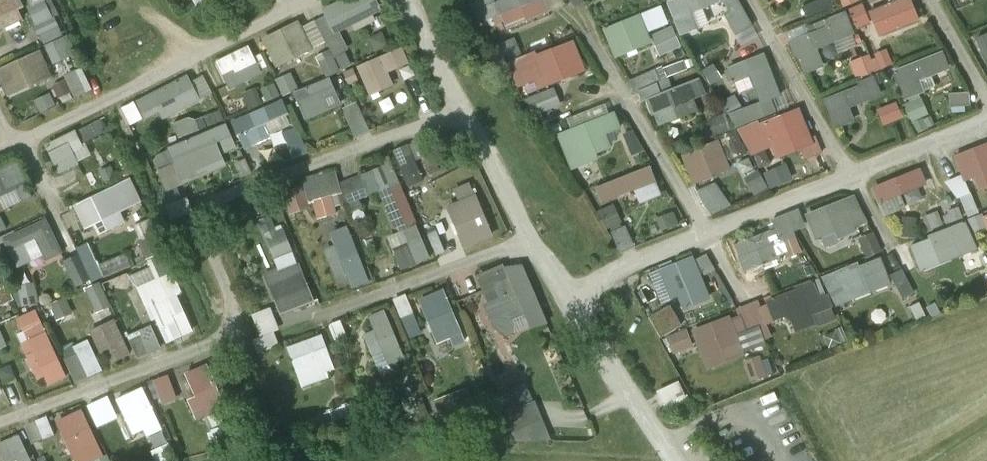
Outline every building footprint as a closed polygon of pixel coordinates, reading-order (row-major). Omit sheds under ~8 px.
[(21,0),(4,0),(0,2),(0,31),(23,21),(18,11),(24,8),(21,0)] [(37,26),(53,18),(44,0),(43,0),(28,7),(37,26)] [(215,0),(194,0),(202,14),(218,6),(215,0)] [(376,0),(343,0),(323,10),(326,16),(335,34),(340,32),(382,12),(376,0)] [(468,1),(480,32),(504,22),(496,3),(495,0),(472,0),(468,1)] [(496,3),(504,22),(506,29),(549,13),(544,0),(503,0),(496,3)] [(549,13),(565,6),(563,0),(544,0),(549,13)] [(583,0),(571,0),(576,8),(584,3),(583,0)] [(692,14),(724,2),(728,0),(675,0),(668,3),(681,36),(698,29),(692,14)] [(724,2),(729,12),(724,14),(736,35),(753,27),(738,0),(728,0),(724,2)] [(911,0),(900,0),(891,4),(870,12),(879,37),(919,21),(911,0)] [(870,23),(862,5),(851,10),(858,28),(870,23)] [(662,7),(640,15),(647,31),(668,23),(662,7)] [(852,36),(855,34),(846,12),(787,35),(796,58),(799,57),(806,74),(824,67),(817,49),(835,42),(839,53),(857,46),(852,36)] [(647,31),(640,15),(603,30),(615,58),(651,44),(647,31)] [(335,34),(326,16),(316,22),(326,43),(334,57),(349,50),(340,32),(335,34)] [(39,36),(59,26),(55,17),(53,18),(37,26),(34,27),(39,36)] [(303,28),(299,21),(263,39),(277,68),(313,50),(303,28)] [(303,28),(313,50),(326,43),(316,22),(303,28)] [(681,48),(672,27),(651,36),(660,57),(681,48)] [(59,28),(41,36),(45,44),(63,36),(59,28)] [(387,45),(382,34),(371,38),(376,49),(387,45)] [(976,39),(986,67),(986,34),(976,39)] [(76,56),(68,37),(44,47),(53,66),(76,56)] [(522,55),(515,38),(500,44),(508,61),(522,55)] [(586,71),(574,41),(537,55),(536,52),(508,63),(518,88),(535,82),(538,90),(586,71)] [(258,64),(249,46),(216,62),(229,89),(239,84),(235,75),(258,64)] [(409,65),(402,49),(358,67),(370,96),(394,86),(389,73),(409,65)] [(870,56),(851,63),(858,79),(892,66),(886,50),(876,54),(877,58),(871,60),(870,56)] [(41,51),(0,70),(0,79),(8,97),(53,77),(41,51)] [(340,72),(329,51),(316,58),(327,78),(340,72)] [(950,69),(943,52),(895,71),(906,100),(924,93),(920,81),(950,69)] [(352,66),(345,53),(336,58),(342,71),(352,66)] [(780,95),(765,54),(728,68),(733,83),(751,77),(760,103),(780,95)] [(663,69),(667,79),(688,71),(683,61),(663,69)] [(722,79),(714,65),(703,71),(711,85),(722,79)] [(662,67),(656,70),(661,82),(667,79),(663,69),(662,67)] [(92,90),(81,69),(66,76),(76,98),(92,90)] [(359,81),(353,69),(344,73),(349,85),(359,81)] [(661,82),(656,70),(631,80),(636,92),(639,91),(657,83),(661,82)] [(298,90),(291,74),(278,79),(285,96),(298,90)] [(204,75),(191,82),(200,100),(213,94),(204,75)] [(191,82),(188,76),(137,102),(146,119),(160,112),(164,119),(200,100),(191,82)] [(860,86),(825,100),(836,128),(855,121),(850,108),(881,95),(874,77),(858,83),(860,86)] [(706,96),(699,78),(662,94),(646,100),(653,118),(655,117),(695,101),(706,96)] [(330,79),(295,93),(306,119),(341,105),(330,79)] [(63,103),(74,98),(66,81),(55,86),(63,103)] [(657,83),(639,91),(643,101),(646,100),(662,94),(657,83)] [(274,84),(262,89),(268,102),(280,97),(274,84)] [(264,106),(257,89),(243,94),(249,111),(264,106)] [(561,106),(554,89),(529,98),(536,115),(561,106)] [(970,106),(970,93),(950,94),(950,108),(970,106)] [(788,109),(783,94),(780,95),(760,103),(729,114),(736,129),(788,109)] [(928,115),(921,98),(904,106),(912,122),(928,115)] [(289,114),(283,100),(232,122),(238,136),(239,136),(245,149),(271,138),(265,125),(289,114)] [(695,101),(655,117),(660,128),(699,112),(695,101)] [(902,116),(896,103),(879,111),(884,124),(902,116)] [(358,104),(344,110),(355,137),(369,131),(358,104)] [(813,143),(800,108),(760,124),(759,121),(738,130),(752,155),(772,147),(777,159),(801,149),(804,159),(822,153),(817,142),(813,143)] [(203,134),(226,124),(220,110),(197,119),(203,134)] [(621,128),(615,112),(558,135),(572,170),(599,160),(596,154),(612,148),(606,134),(621,128)] [(729,131),(724,116),(701,123),(706,139),(729,131)] [(203,134),(197,119),(195,120),(189,118),(173,124),(181,143),(203,134)] [(76,131),(46,146),(60,174),(80,164),(74,153),(84,148),(82,144),(109,130),(104,119),(77,132),(76,131)] [(232,137),(226,124),(203,134),(181,143),(168,149),(169,150),(174,163),(183,184),(226,166),(217,143),(221,142),(232,137)] [(719,141),(726,161),(748,153),(744,144),(742,145),(736,130),(717,138),(719,141)] [(236,148),(232,137),(221,142),(225,152),(236,148)] [(410,145),(416,161),(429,155),(422,139),(410,145)] [(726,161),(719,141),(683,155),(695,184),(730,170),(726,161)] [(955,157),(962,176),(964,182),(966,181),(975,178),(979,191),(986,188),(986,144),(955,157)] [(410,145),(394,151),(408,186),(424,180),(416,161),(410,145)] [(158,170),(174,163),(169,150),(153,157),(158,170)] [(17,160),(0,168),(0,198),(6,211),(34,199),(27,185),(28,184),(17,160)] [(251,173),(245,160),(237,163),(242,176),(251,173)] [(167,191),(183,184),(174,163),(158,170),(167,191)] [(399,183),(391,163),(340,184),(348,204),(359,200),(379,192),(399,183)] [(793,180),(786,165),(766,173),(772,189),(793,180)] [(113,166),(100,171),(105,184),(118,178),(113,166)] [(657,182),(651,167),(597,187),(603,203),(635,191),(657,182)] [(927,186),(920,169),(872,188),(878,204),(899,196),(927,186)] [(332,196),(342,194),(336,171),(303,179),(308,202),(314,200),(332,196)] [(768,189),(758,172),(746,179),(756,196),(768,189)] [(964,182),(962,176),(946,183),(960,199),(968,218),(979,213),(966,181),(964,182)] [(125,222),(121,213),(142,202),(131,179),(74,207),(85,230),(94,225),(99,235),(125,222)] [(657,182),(635,191),(640,204),(662,196),(657,182)] [(399,183),(379,192),(395,230),(415,222),(399,183)] [(460,202),(475,196),(469,183),(455,189),(460,202)] [(731,206),(715,184),(698,194),(712,217),(731,206)] [(167,203),(182,198),(178,188),(163,194),(167,203)] [(303,188),(284,194),(291,214),(310,208),(303,188)] [(337,213),(332,196),(314,200),(318,218),(337,213)] [(493,236),(477,196),(475,196),(460,202),(448,207),(464,248),(493,236)] [(859,207),(855,196),(806,215),(816,241),(836,233),(838,239),(858,231),(857,229),(868,222),(859,207)] [(899,196),(878,204),(883,215),(903,207),(899,196)] [(193,213),(188,198),(165,206),(171,221),(193,213)] [(363,209),(359,200),(348,204),(352,213),(363,209)] [(622,223),(614,205),(599,211),(607,230),(622,223)] [(787,215),(794,232),(806,227),(799,210),(787,215)] [(674,212),(657,219),(662,233),(679,226),(674,212)] [(787,215),(773,220),(782,242),(796,237),(794,232),(787,215)] [(983,218),(982,215),(969,220),(975,237),(986,232),(986,226),(983,218)] [(915,238),(917,219),(903,218),(901,237),(915,238)] [(47,220),(4,240),(9,251),(36,238),(44,255),(47,261),(63,253),(47,220)] [(921,272),(978,250),(967,222),(928,237),(929,240),(911,246),(921,272)] [(283,226),(265,233),(275,258),(293,251),(283,226)] [(430,259),(417,226),(387,238),(401,271),(430,259)] [(634,247),(625,226),(612,232),(621,253),(634,247)] [(369,282),(347,227),(331,233),(336,246),(325,250),(338,283),(348,279),(352,289),(369,282)] [(860,234),(865,255),(883,251),(878,229),(860,234)] [(781,258),(771,231),(736,245),(746,272),(781,258)] [(155,236),(141,242),(148,258),(162,252),(155,236)] [(802,252),(796,237),(782,242),(788,257),(802,252)] [(44,255),(36,238),(9,251),(18,268),(44,255)] [(79,249),(94,283),(105,278),(99,265),(90,244),(79,249)] [(174,273),(175,276),(178,275),(168,252),(148,261),(151,268),(156,280),(174,273)] [(127,253),(99,265),(105,278),(132,266),(127,253)] [(721,281),(706,254),(696,260),(711,287),(721,281)] [(90,280),(78,255),(64,262),(76,287),(90,280)] [(708,298),(692,258),(661,270),(673,299),(678,311),(708,298)] [(858,263),(822,278),(837,307),(891,285),(881,258),(860,267),(858,263)] [(277,269),(265,274),(282,315),(315,302),(299,265),(279,273),(277,269)] [(503,265),(477,276),(489,305),(486,306),(496,329),(506,338),(515,334),(515,327),(514,320),(525,315),(531,329),(548,324),(523,266),(505,268),(503,265)] [(156,280),(151,268),(129,278),(138,289),(156,280)] [(663,303),(673,299),(661,270),(651,274),(663,303)] [(914,292),(902,270),(891,276),(903,298),(914,292)] [(1,272),(0,272),(0,307),(14,300),(1,272)] [(152,321),(156,319),(167,344),(193,332),(177,296),(183,293),(175,276),(174,273),(156,280),(138,289),(152,321)] [(38,304),(34,283),(20,286),(23,306),(38,304)] [(111,307),(100,283),(87,290),(99,313),(111,307)] [(814,283),(767,301),(773,322),(785,318),(792,323),(796,332),(817,324),(813,315),(833,309),(828,295),(819,298),(814,283)] [(465,341),(444,290),(420,300),(437,344),(451,338),(454,346),(465,341)] [(414,314),(406,295),(393,300),(402,320),(414,314)] [(72,314),(66,299),(52,304),(58,319),(72,314)] [(772,337),(758,301),(736,310),(750,345),(772,337)] [(661,302),(654,306),(667,330),(679,324),(670,307),(665,310),(661,302)] [(925,316),(919,304),(912,307),(918,320),(925,316)] [(940,313),(935,304),(927,309),(931,318),(940,313)] [(279,330),(271,309),(253,316),(261,337),(274,332),(279,330)] [(30,340),(47,333),(36,310),(20,318),(30,340)] [(405,359),(384,311),(369,317),(375,330),(384,351),(390,365),(405,359)] [(743,355),(729,318),(693,331),(708,369),(743,355)] [(129,354),(114,321),(92,332),(107,364),(129,354)] [(341,321),(330,326),(337,344),(348,339),(341,321)] [(161,349),(151,327),(129,337),(139,359),(161,349)] [(373,355),(384,351),(375,330),(364,335),(373,355)] [(693,346),(687,330),(669,337),(675,353),(693,346)] [(279,346),(274,332),(261,337),(253,340),(259,354),(279,346)] [(66,377),(47,333),(30,340),(46,377),(49,385),(66,377)] [(321,336),(289,348),(303,388),(336,376),(321,336)] [(38,380),(46,377),(30,340),(22,344),(38,380)] [(88,376),(77,354),(65,360),(76,382),(88,376)] [(760,357),(747,362),(753,381),(767,376),(760,357)] [(197,420),(226,407),(208,365),(186,375),(196,397),(189,400),(197,420)] [(177,399),(168,376),(153,382),(162,405),(177,399)] [(659,388),(669,411),(691,401),(681,378),(659,388)] [(426,394),(421,383),(405,390),(408,397),(401,400),(409,420),(428,412),(421,396),(426,394)] [(533,402),(526,383),(496,395),(503,414),(533,402)] [(163,428),(144,388),(118,401),(134,435),(146,429),(149,435),(163,428)] [(476,410),(468,388),(434,401),(442,422),(476,410)] [(533,402),(503,414),(515,442),(552,442),(535,401),(533,402)] [(339,408),(308,420),(314,435),(345,423),(339,408)] [(82,410),(58,422),(76,460),(95,460),(104,457),(82,410)] [(55,435),(47,417),(26,426),(34,444),(55,435)] [(214,448),(234,442),(229,426),(209,432),(214,448)] [(19,435),(0,444),(0,455),(3,460),(31,460),(19,435)] [(168,444),(156,450),(162,460),(176,460),(177,460),(168,444)]
